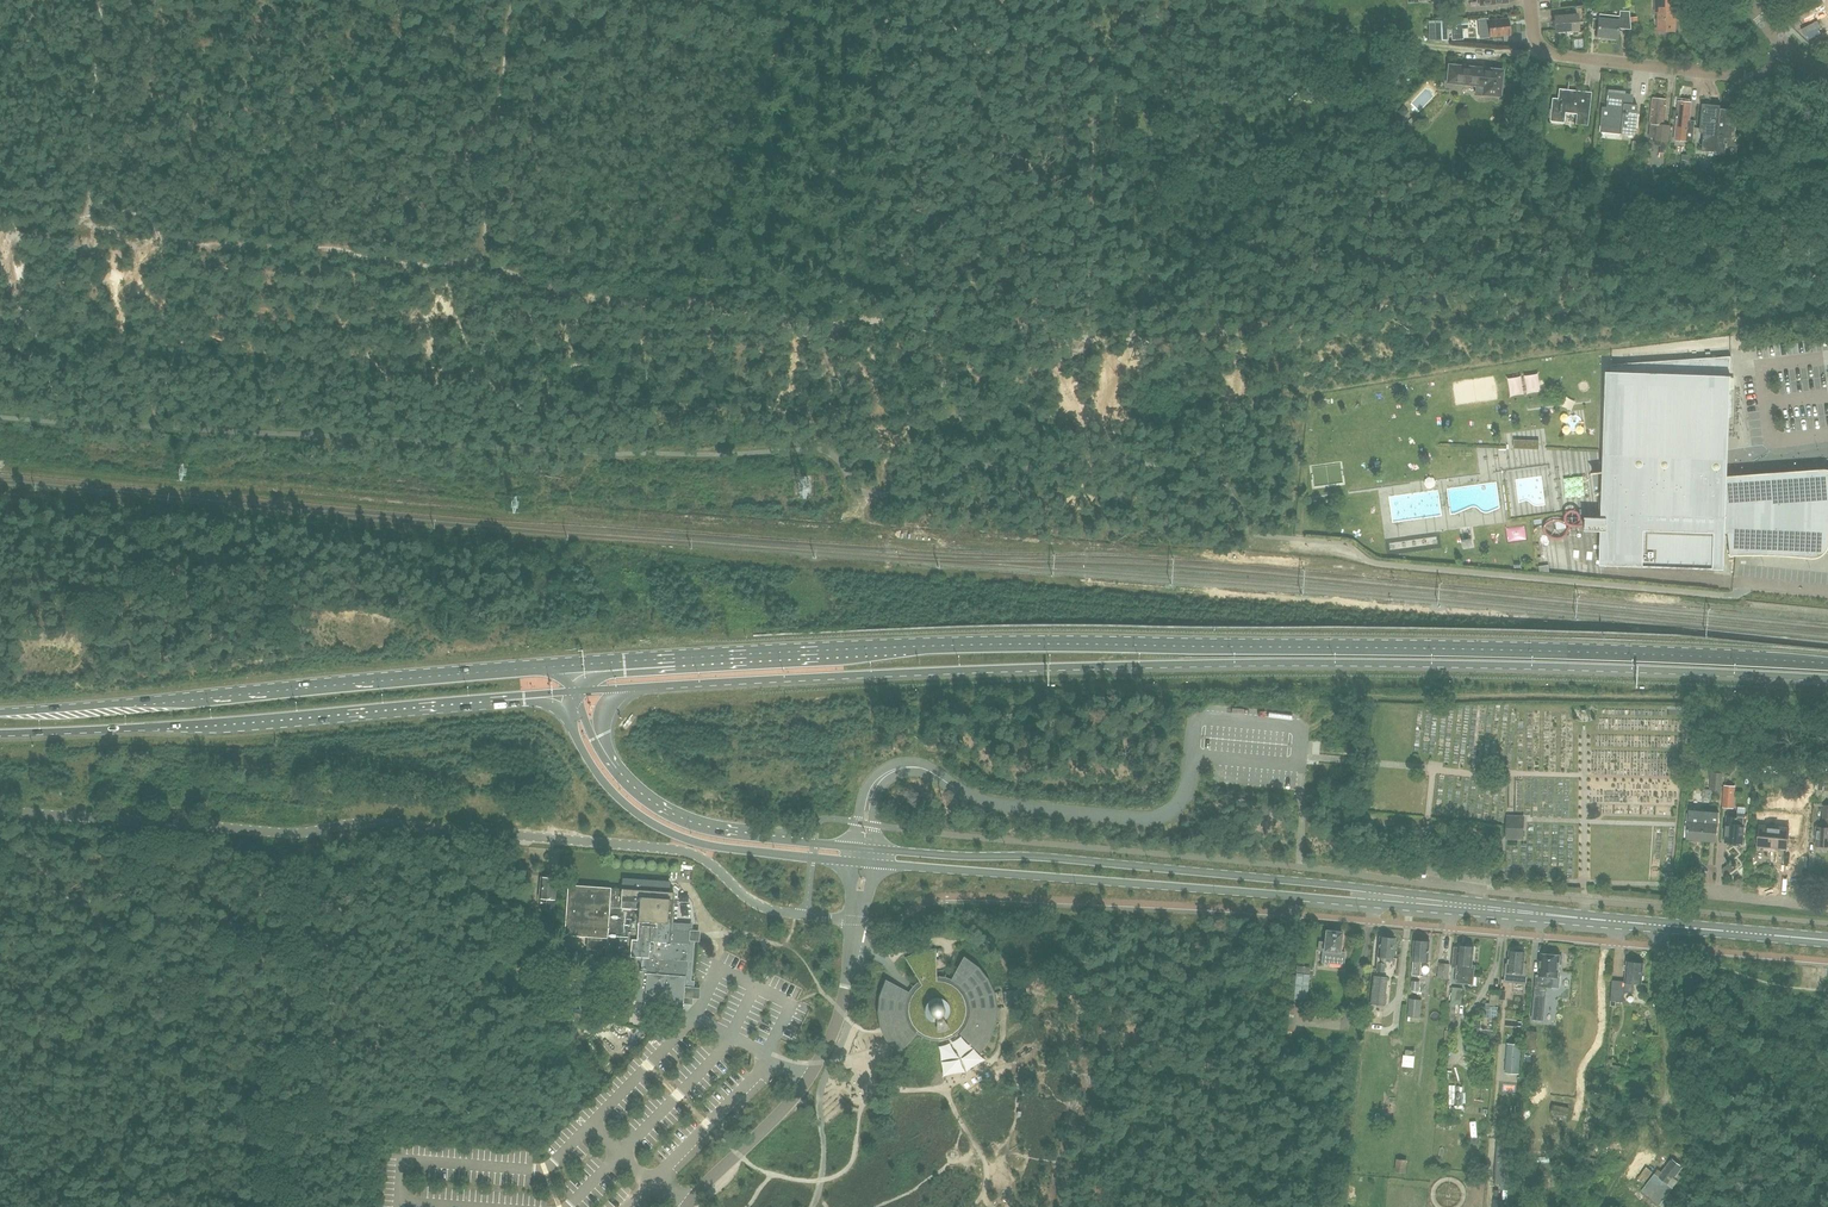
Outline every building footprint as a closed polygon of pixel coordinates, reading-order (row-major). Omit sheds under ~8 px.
[(1679,0),(1656,0),(1656,15),(1659,15),(1658,31),(1676,31),(1675,18),(1678,18),(1679,0)] [(1573,15),(1555,17),(1557,32),(1579,30),(1578,22),(1588,22),(1586,5),(1572,6),(1573,15)] [(1622,11),(1621,21),(1610,20),(1610,16),(1600,15),(1600,19),(1594,19),(1593,28),(1598,29),(1597,36),(1617,38),(1618,28),(1631,30),(1630,24),(1630,17),(1629,12),(1622,11)] [(1467,18),(1455,19),(1455,22),(1455,29),(1463,29),(1468,28),(1467,18)] [(1488,19),(1478,20),(1480,38),(1503,35),(1510,35),(1509,19),(1488,21),(1488,19)] [(1448,20),(1435,20),(1435,40),(1448,40),(1448,20)] [(1394,81),(1414,67),(1408,59),(1389,74),(1394,81)] [(1500,96),(1502,70),(1448,65),(1447,80),(1477,82),(1476,94),(1500,96)] [(1587,126),(1591,92),(1567,90),(1567,93),(1561,93),(1560,100),(1552,99),(1549,121),(1564,123),(1565,113),(1576,115),(1575,125),(1587,126)] [(1426,117),(1444,100),(1436,92),(1418,108),(1426,117)] [(1601,126),(1621,128),(1620,135),(1634,136),(1638,106),(1629,105),(1630,96),(1627,96),(1627,93),(1610,92),(1608,109),(1603,109),(1601,126)] [(1669,142),(1670,125),(1664,125),(1666,101),(1653,99),(1651,124),(1652,124),(1650,137),(1656,138),(1655,145),(1661,146),(1660,153),(1667,153),(1668,142),(1669,142)] [(1689,103),(1690,100),(1682,99),(1682,102),(1679,102),(1678,110),(1674,110),(1673,119),(1677,119),(1675,140),(1693,142),(1695,121),(1690,121),(1692,103),(1689,103)] [(1717,143),(1720,109),(1721,106),(1703,104),(1700,131),(1702,134),(1709,134),(1709,139),(1707,139),(1706,151),(1716,152),(1717,143)] [(1717,143),(1716,152),(1716,155),(1726,156),(1727,144),(1725,144),(1726,139),(1733,139),(1735,138),(1738,110),(1720,109),(1717,143)] [(1689,176),(1690,163),(1683,162),(1681,175),(1689,176)] [(1602,531),(1601,565),(1725,570),(1725,568),(1721,569),(1722,533),(1729,533),(1730,555),(1730,556),(1747,556),(1759,556),(1773,556),(1786,557),(1798,557),(1811,559),(1813,559),(1816,559),(1821,557),(1823,556),(1826,554),(1827,551),(1827,470),(1827,469),(1824,469),(1731,476),(1724,476),(1728,378),(1732,378),(1732,376),(1730,376),(1731,358),(1731,356),(1611,365),(1603,519),(1587,518),(1587,522),(1586,527),(1586,531),(1602,531)] [(1576,526),(1575,521),(1571,522),(1573,533),(1585,530),(1584,525),(1576,526)] [(1471,557),(1480,555),(1477,543),(1468,546),(1471,557)] [(1824,775),(1825,768),(1817,768),(1816,777),(1815,789),(1827,791),(1827,776),(1824,775)] [(1719,773),(1719,771),(1712,771),(1709,791),(1721,791),(1723,773),(1719,773)] [(1823,805),(1823,818),(1826,818),(1826,825),(1818,825),(1816,827),(1815,839),(1817,839),(1817,846),(1827,847),(1827,805),(1823,805)] [(1717,843),(1719,813),(1689,810),(1687,840),(1717,843)] [(1744,826),(1745,814),(1738,814),(1738,818),(1727,817),(1725,843),(1743,845),(1744,826)] [(1524,841),(1524,816),(1506,815),(1505,840),(1524,841)] [(1786,849),(1788,829),(1759,826),(1757,846),(1786,849)] [(553,912),(557,879),(541,877),(539,898),(547,898),(546,911),(553,912)] [(621,895),(610,894),(611,888),(568,885),(564,935),(588,937),(587,941),(589,941),(587,948),(590,949),(597,946),(598,949),(606,945),(605,957),(616,958),(615,964),(630,965),(630,956),(636,957),(632,1001),(644,1002),(644,1005),(683,1008),(683,1003),(692,1004),(693,997),(696,997),(696,988),(693,988),(694,981),(691,980),(694,938),(691,938),(691,931),(671,929),(673,892),(622,889),(621,895)] [(537,923),(536,930),(549,931),(550,924),(537,923)] [(1340,951),(1342,933),(1326,931),(1325,942),(1319,941),(1318,950),(1322,950),(1321,962),(1344,965),(1346,951),(1340,951)] [(527,952),(529,937),(521,936),(520,952),(527,952)] [(1393,959),(1395,939),(1380,937),(1376,971),(1383,972),(1385,958),(1393,959)] [(1429,962),(1430,942),(1415,941),(1412,976),(1421,976),(1422,961),(1429,962)] [(1454,946),(1452,967),(1457,967),(1456,980),(1455,983),(1473,985),(1473,982),(1475,965),(1472,965),(1474,947),(1459,945),(1459,947),(1454,946)] [(958,1030),(979,1049),(982,1045),(985,1041),(988,1037),(990,1032),(992,1028),(993,1023),(994,1018),(995,1013),(995,1008),(992,1008),(992,1003),(991,998),(990,994),(992,993),(991,988),(988,984),(986,979),(983,975),(980,971),(977,968),(973,964),(969,961),(964,959),(953,980),(945,977),(939,977),(940,976),(936,975),(936,970),(936,959),(936,951),(921,954),(907,960),(920,980),(917,982),(918,983),(913,987),(911,989),(908,993),(898,988),(886,982),(884,987),(882,993),(881,999),(880,1004),(880,1010),(881,1016),(881,1021),(882,1026),(894,1023),(897,1022),(898,1024),(902,1032),(903,1033),(906,1037),(908,1039),(909,1040),(917,1031),(920,1034),(924,1036),(929,1038),(934,1038),(938,1039),(939,1038),(943,1038),(948,1036),(952,1034),(958,1030)] [(1526,976),(1527,964),(1524,963),(1525,952),(1510,951),(1509,965),(1506,964),(1505,982),(1527,984),(1528,976),(1526,976)] [(1562,976),(1558,976),(1560,956),(1542,954),(1540,976),(1536,975),(1535,986),(1534,995),(1535,995),(1545,996),(1546,987),(1560,988),(1562,976)] [(1641,963),(1640,961),(1637,961),(1635,963),(1627,962),(1625,982),(1612,981),(1610,1002),(1611,1002),(1611,1006),(1616,1006),(1616,1002),(1623,1003),(1624,993),(1633,993),(1634,983),(1642,984),(1643,963),(1641,963)] [(1440,963),(1438,978),(1447,979),(1449,963),(1440,963)] [(1307,1000),(1309,974),(1295,973),(1293,999),(1307,1000)] [(1384,1005),(1387,976),(1372,975),(1369,1003),(1384,1005)] [(1461,1004),(1463,988),(1452,987),(1451,1002),(1449,1002),(1445,1047),(1453,1048),(1456,1004),(1461,1004)] [(1535,995),(1532,1019),(1543,1020),(1545,996),(1535,995)] [(1419,1022),(1420,1018),(1422,999),(1409,998),(1407,1016),(1410,1017),(1409,1021),(1419,1022)] [(1460,1018),(1466,1020),(1470,1010),(1464,1007),(1460,1018)] [(894,1023),(882,1026),(889,1040),(897,1050),(908,1039),(906,1037),(903,1033),(902,1032),(898,1024),(897,1022),(894,1023)] [(1521,1073),(1522,1045),(1506,1045),(1505,1073),(1521,1073)] [(1414,1056),(1415,1050),(1405,1049),(1405,1055),(1404,1055),(1402,1067),(1414,1067),(1415,1056),(1414,1056)] [(1566,1122),(1569,1107),(1552,1103),(1549,1115),(1558,1117),(1557,1120),(1566,1122)] [(1500,1139),(1498,1166),(1510,1167),(1511,1140),(1500,1139)] [(589,1153),(585,1158),(594,1164),(598,1159),(589,1153)] [(1683,1167),(1671,1158),(1661,1172),(1658,1169),(1642,1191),(1662,1206),(1673,1206),(1678,1200),(1669,1193),(1679,1181),(1675,1177),(1683,1167)]
